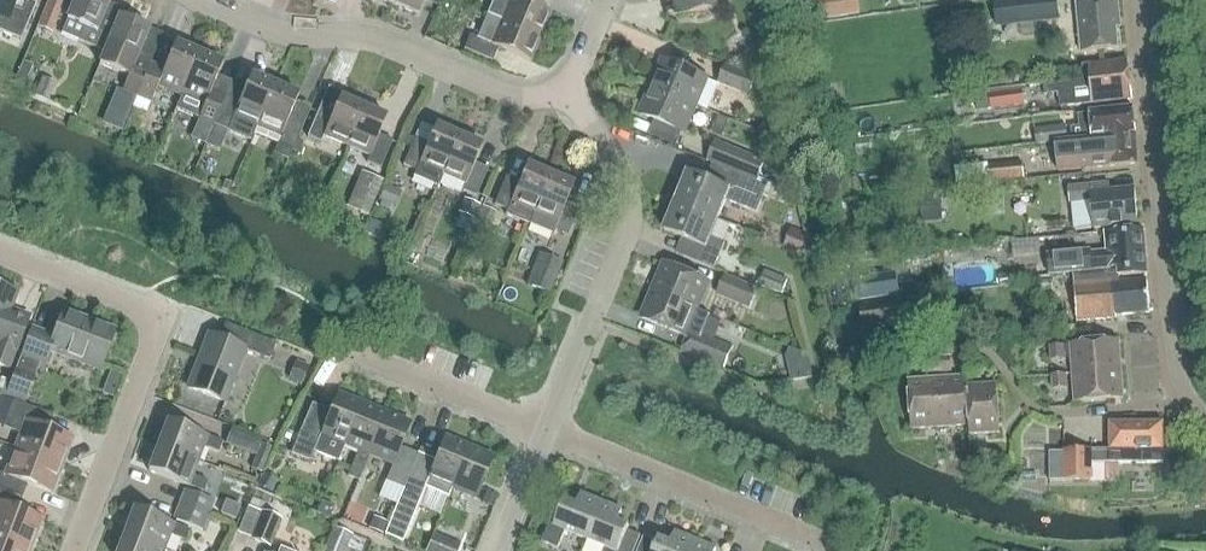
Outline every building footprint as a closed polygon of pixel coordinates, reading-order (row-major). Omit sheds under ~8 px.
[(35,4),(27,0),(0,0),(0,32),(20,40),(35,4)] [(64,1),(63,0),(47,0),(36,26),(51,32),(64,1)] [(60,33),(78,40),(103,51),(106,45),(109,36),(96,31),(108,2),(102,0),(73,0),(65,20),(60,33)] [(394,6),(417,15),(424,0),(396,0),(394,6)] [(485,14),(539,36),(549,12),(522,0),(491,0),(485,14)] [(686,12),(722,7),(721,0),(685,0),(686,12)] [(810,21),(861,14),(860,0),(808,0),(810,21)] [(995,28),(1058,21),(1056,0),(992,0),(995,28)] [(1114,19),(1118,18),(1116,1),(1076,5),(1080,53),(1117,49),(1114,19)] [(529,61),(539,36),(485,14),(475,38),(469,35),(463,49),(491,61),(497,48),(529,61)] [(109,36),(106,45),(117,50),(112,63),(118,66),(130,71),(122,90),(136,95),(144,77),(149,63),(136,57),(148,28),(118,15),(109,36)] [(144,77),(136,95),(150,101),(157,86),(180,95),(198,53),(174,43),(163,69),(149,63),(144,77)] [(180,95),(174,109),(198,118),(197,121),(211,127),(212,125),(225,95),(211,89),(222,63),(198,53),(180,95)] [(663,60),(652,87),(694,105),(708,111),(718,85),(705,79),(705,78),(663,60)] [(1128,60),(1080,65),(1082,80),(1061,82),(1043,84),(1045,95),(1059,93),(1061,108),(1090,104),(1091,104),(1132,99),(1128,60)] [(718,83),(748,96),(756,78),(726,65),(718,83)] [(239,101),(226,130),(250,140),(256,127),(274,84),(250,74),(239,101)] [(41,77),(33,94),(47,100),(54,82),(41,77)] [(297,94),(274,84),(256,127),(254,133),(277,143),(272,153),(287,159),(301,127),(286,121),(297,94)] [(990,109),(1023,104),(1021,86),(988,91),(990,109)] [(682,132),(694,105),(652,87),(640,114),(682,132)] [(225,95),(212,125),(226,130),(239,101),(225,95)] [(812,97),(813,109),(829,107),(827,96),(812,97)] [(323,136),(345,146),(362,107),(339,97),(331,114),(318,109),(306,137),(320,143),(323,136)] [(385,117),(362,107),(345,146),(368,155),(365,162),(379,168),(391,140),(378,134),(385,117)] [(1054,142),(1054,146),(1135,136),(1135,133),(1132,108),(1077,115),(1079,126),(1070,127),(1071,139),(1054,142)] [(849,137),(847,119),(830,121),(832,139),(849,137)] [(440,174),(441,174),(458,135),(434,125),(427,143),(414,137),(402,165),(416,171),(413,176),(435,186),(440,174)] [(1035,144),(1067,139),(1065,125),(1033,129),(1035,144)] [(481,145),(458,135),(441,174),(464,184),(461,190),(475,196),(487,168),(474,163),(481,145)] [(1137,164),(1135,136),(1054,146),(1057,168),(1137,164)] [(706,161),(756,182),(764,162),(714,141),(706,161)] [(1022,162),(987,165),(989,182),(1023,178),(1022,162)] [(532,213),(549,175),(525,164),(518,182),(505,176),(493,204),(507,210),(505,214),(527,224),(532,213)] [(770,199),(774,190),(762,185),(720,168),(713,183),(687,173),(675,202),(717,219),(725,200),(739,206),(742,198),(755,203),(758,194),(770,199)] [(382,182),(359,172),(352,190),(374,199),(382,182)] [(572,185),(549,175),(532,213),(555,223),(552,230),(566,236),(578,208),(565,202),(572,185)] [(1091,199),(1093,228),(1137,225),(1134,189),(1109,191),(1108,183),(1085,185),(1085,176),(1067,177),(1069,201),(1091,199)] [(383,185),(378,198),(393,205),(399,192),(383,185)] [(921,221),(941,220),(940,195),(920,196),(921,221)] [(463,198),(457,212),(472,218),(478,205),(463,198)] [(709,238),(717,219),(675,202),(663,231),(689,241),(683,257),(713,269),(724,243),(709,238)] [(480,205),(468,233),(483,239),(495,211),(480,205)] [(783,245),(805,255),(812,238),(790,228),(783,245)] [(1116,268),(1117,276),(1146,274),(1142,229),(1102,233),(1104,251),(1090,252),(1090,249),(1046,253),(1048,275),(1116,268)] [(538,253),(524,285),(547,295),(560,262),(538,253)] [(664,265),(653,291),(695,309),(706,282),(664,265)] [(764,269),(758,284),(780,294),(787,279),(764,269)] [(1072,274),(1076,321),(1115,318),(1115,315),(1149,312),(1146,279),(1117,282),(1117,277),(1114,277),(1113,274),(1104,275),(1103,271),(1072,274)] [(1023,272),(998,276),(1000,287),(1025,282),(1023,272)] [(724,274),(715,295),(748,308),(756,288),(724,274)] [(0,287),(0,367),(7,369),(17,342),(19,342),(30,314),(10,307),(15,293),(0,287)] [(717,341),(703,335),(711,316),(695,309),(653,291),(641,318),(684,336),(686,337),(680,351),(723,369),(733,345),(718,339),(717,341)] [(860,306),(863,328),(914,320),(911,298),(901,300),(900,293),(859,299),(860,306)] [(24,401),(37,368),(42,370),(49,350),(98,369),(113,331),(63,312),(52,338),(30,329),(10,381),(5,394),(24,401)] [(186,387),(223,402),(244,350),(268,360),(275,343),(240,330),(234,345),(207,334),(186,387)] [(1072,373),(1120,370),(1118,340),(1070,344),(1072,373)] [(1048,344),(1049,359),(1065,358),(1064,343),(1048,344)] [(793,349),(796,377),(817,375),(814,347),(793,349)] [(920,358),(921,373),(951,371),(950,356),(920,358)] [(286,378),(299,384),(308,366),(294,360),(286,378)] [(979,365),(965,366),(966,377),(966,379),(980,378),(979,365)] [(1122,399),(1120,370),(1072,373),(1074,403),(1122,399)] [(1051,373),(1052,388),(1067,387),(1066,372),(1051,373)] [(0,377),(0,396),(4,397),(5,394),(10,381),(0,377)] [(965,377),(907,381),(910,429),(968,425),(966,387),(965,377)] [(996,385),(966,387),(968,425),(969,435),(999,433),(996,385)] [(344,444),(361,404),(336,394),(321,429),(303,422),(290,453),(309,461),(313,451),(337,461),(344,444)] [(20,434),(15,448),(60,465),(71,438),(47,429),(52,416),(12,401),(2,427),(20,434)] [(385,414),(361,404),(344,444),(357,449),(346,476),(357,481),(368,454),(385,414)] [(399,487),(402,488),(403,488),(417,454),(400,447),(409,424),(385,414),(368,454),(392,463),(385,481),(386,482),(399,487)] [(166,421),(156,446),(199,462),(205,448),(217,453),(221,442),(166,421)] [(1104,482),(1104,463),(1162,463),(1162,423),(1109,423),(1109,449),(1063,449),(1063,480),(1090,480),(1090,482),(1104,482)] [(261,438),(231,426),(224,444),(254,456),(250,468),(260,472),(270,447),(259,443),(261,438)] [(447,497),(451,488),(468,448),(443,438),(434,461),(417,454),(403,488),(402,488),(398,499),(383,535),(402,542),(416,507),(424,487),(447,497)] [(194,476),(199,462),(156,446),(147,471),(202,492),(206,481),(194,476)] [(60,465),(15,448),(4,475),(0,473),(0,489),(21,497),(26,484),(50,493),(60,465)] [(492,458),(468,448),(451,488),(476,498),(492,458)] [(269,494),(277,479),(263,471),(255,487),(269,494)] [(21,497),(0,489),(0,535),(29,546),(40,519),(16,510),(21,497)] [(182,489),(177,504),(207,516),(213,501),(182,489)] [(480,503),(492,508),(496,495),(485,491),(480,503)] [(564,531),(585,540),(601,502),(580,493),(575,505),(564,500),(554,525),(549,523),(541,542),(557,549),(564,531)] [(332,506),(320,501),(314,515),(327,520),(332,506)] [(601,502),(585,540),(604,547),(602,550),(633,550),(641,532),(617,522),(622,510),(601,502)] [(202,529),(207,516),(177,504),(171,517),(202,529)] [(247,506),(236,532),(268,545),(279,520),(247,506)] [(132,509),(123,534),(166,550),(171,536),(184,540),(188,530),(132,509)] [(372,517),(368,529),(382,534),(386,522),(372,517)] [(351,534),(332,527),(322,550),(344,550),(351,534)] [(658,538),(656,543),(643,537),(637,550),(690,550),(695,540),(674,532),(669,543),(658,538)] [(432,533),(425,550),(456,550),(459,544),(432,533)] [(166,550),(123,534),(116,550),(165,550),(166,550)] [(29,546),(0,535),(0,550),(28,550),(29,546)] [(690,550),(714,550),(715,548),(695,540),(690,550)]
